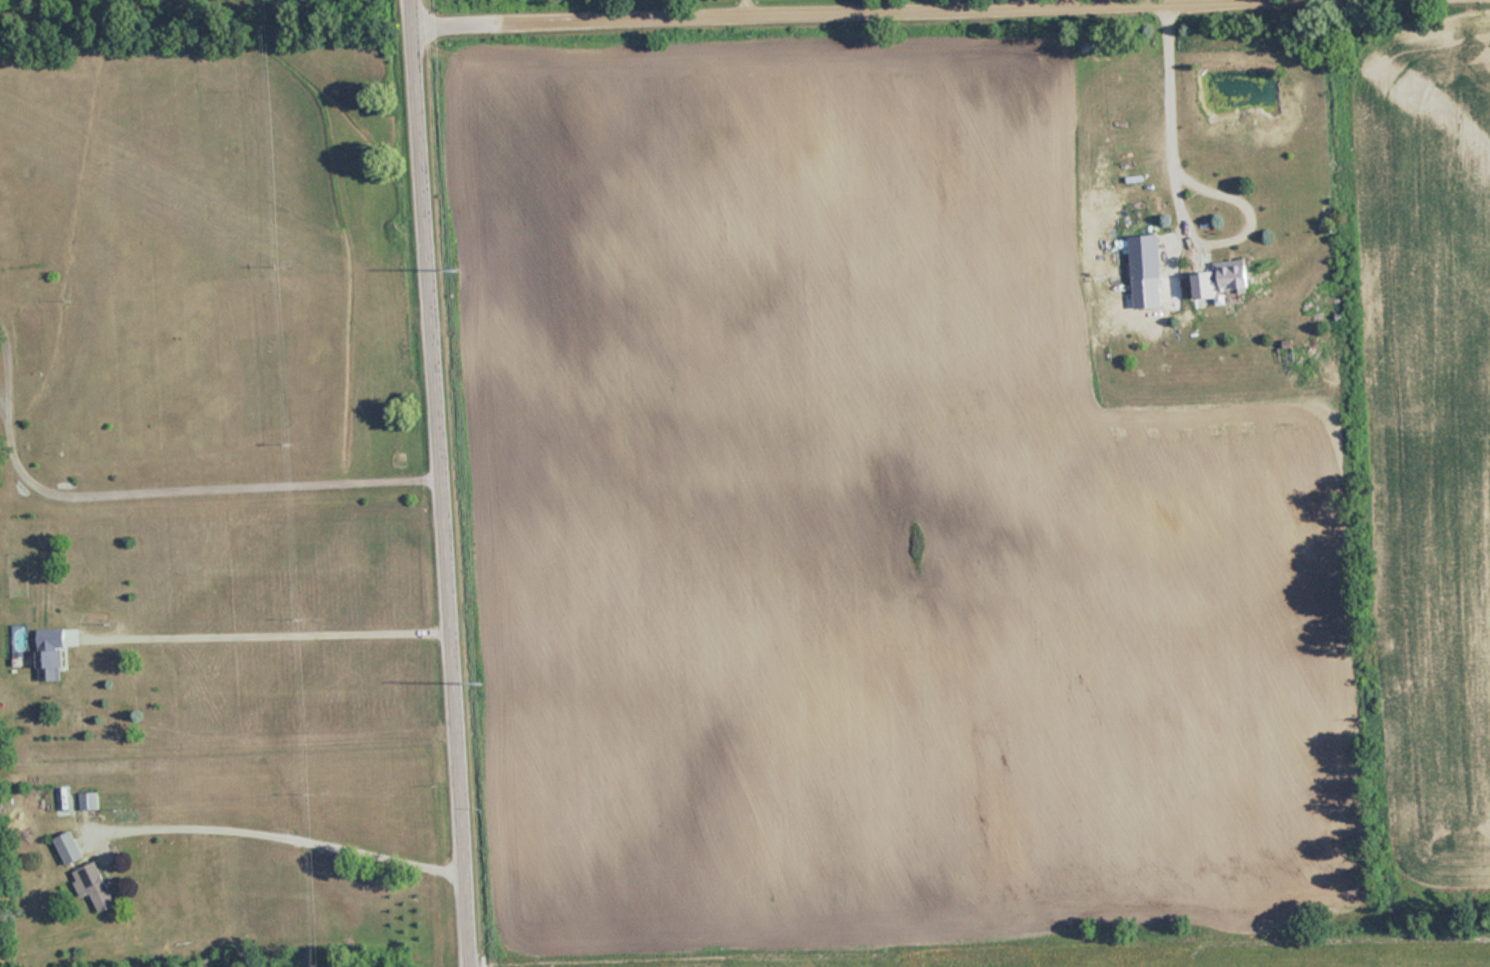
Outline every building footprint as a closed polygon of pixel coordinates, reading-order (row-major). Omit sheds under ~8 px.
[(1130,235),(1131,278),(1160,277),(1159,234),(1130,235)] [(1194,272),(1194,297),(1217,296),(1217,288),(1248,287),(1247,259),(1213,260),(1213,271),(1194,272)] [(39,649),(39,679),(61,679),(61,649),(39,649)] [(80,794),(80,809),(96,809),(96,794),(80,794)] [(90,893),(97,911),(113,904),(95,861),(69,872),(80,897),(90,893)]
